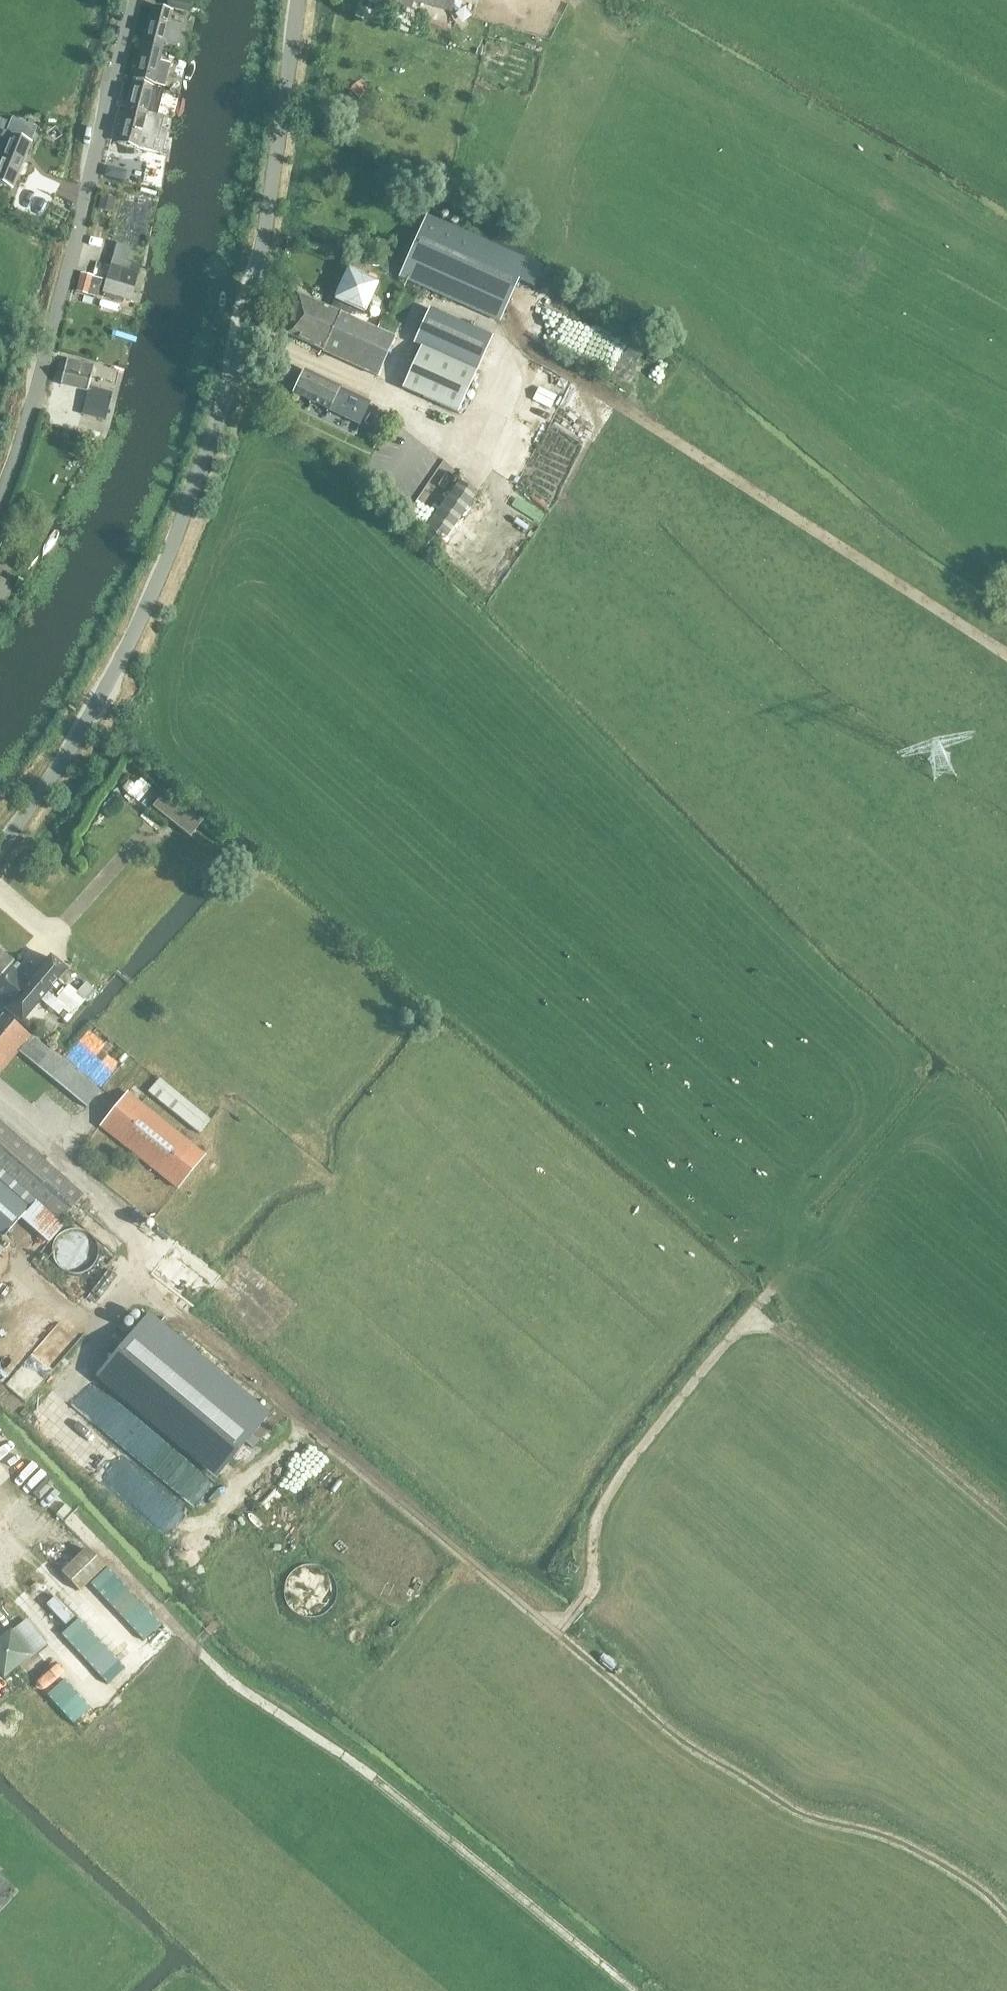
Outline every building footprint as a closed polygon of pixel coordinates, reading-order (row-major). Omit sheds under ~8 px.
[(167,7),(187,12),(189,1),(187,0),(169,0),(167,7)] [(411,8),(413,3),(450,11),(453,0),(382,0),(411,8)] [(141,45),(162,50),(164,41),(177,45),(181,25),(169,22),(172,12),(151,7),(141,45)] [(162,50),(141,45),(133,79),(164,87),(169,64),(173,52),(162,50)] [(126,106),(156,114),(162,90),(132,83),(126,106)] [(160,153),(166,130),(168,116),(156,114),(126,106),(120,130),(117,142),(160,153)] [(13,189),(36,131),(11,121),(9,125),(1,122),(0,124),(0,183),(13,189)] [(159,184),(165,164),(150,160),(144,180),(159,184)] [(499,320),(507,300),(526,260),(427,216),(401,276),(499,320)] [(147,225),(135,222),(131,237),(144,240),(147,225)] [(116,244),(105,280),(102,293),(130,301),(138,274),(140,265),(128,262),(131,248),(116,244)] [(377,376),(399,326),(382,319),(378,328),(376,329),(350,318),(354,310),(365,315),(379,283),(347,269),(329,308),(295,293),(285,336),(377,376)] [(97,297),(102,279),(94,278),(95,276),(82,273),(77,292),(97,297)] [(414,343),(476,371),(491,338),(430,310),(414,343)] [(80,356),(69,352),(60,385),(81,390),(79,399),(100,404),(101,396),(102,396),(111,364),(104,362),(109,343),(85,337),(80,356)] [(421,348),(403,388),(458,413),(475,373),(421,348)] [(358,424),(368,402),(304,370),(294,392),(358,424)] [(426,526),(461,468),(446,460),(412,517),(426,526)] [(462,479),(427,526),(446,540),(480,492),(462,479)] [(154,803),(191,834),(201,821),(163,792),(154,803)] [(22,1023),(42,1000),(30,990),(27,994),(23,992),(21,995),(13,988),(14,987),(9,983),(8,984),(5,981),(19,964),(0,949),(0,1005),(22,1023)] [(30,990),(42,1000),(66,971),(50,958),(35,976),(19,964),(5,981),(8,984),(9,983),(14,987),(13,988),(21,995),(23,992),(27,994),(30,990)] [(32,1036),(4,1014),(0,1019),(0,1074),(32,1036)] [(161,1075),(149,1089),(201,1133),(213,1119),(161,1075)] [(178,1189),(205,1156),(127,1092),(100,1125),(178,1189)] [(12,1228),(30,1207),(14,1193),(19,1187),(60,1223),(83,1197),(0,1124),(0,1234),(4,1237),(12,1228)] [(181,1242),(160,1272),(198,1299),(219,1269),(181,1242)] [(6,1379),(53,1322),(25,1299),(0,1329),(0,1375),(6,1379)] [(147,1314),(108,1361),(229,1462),(268,1416),(147,1314)] [(85,1470),(110,1452),(107,1448),(116,1441),(97,1415),(63,1439),(85,1470)] [(122,1461),(134,1484),(145,1479),(132,1455),(122,1461)] [(88,1545),(62,1569),(81,1590),(107,1565),(88,1545)] [(109,1565),(91,1581),(144,1639),(162,1623),(109,1565)] [(4,1677),(49,1643),(28,1615),(0,1636),(0,1672),(4,1677)] [(81,1616),(63,1631),(100,1676),(119,1661),(81,1616)]
